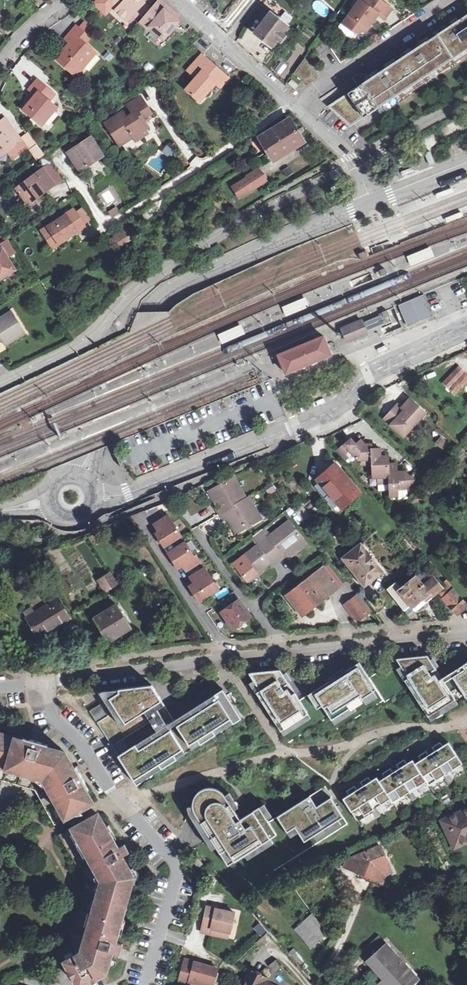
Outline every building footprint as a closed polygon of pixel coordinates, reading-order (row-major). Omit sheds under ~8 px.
[(96,3),(106,13),(113,6),(127,20),(144,2),(143,0),(98,0),(96,3)] [(172,9),(161,0),(159,0),(140,22),(148,28),(150,26),(164,38),(179,21),(178,20),(169,13),(172,9)] [(379,0),(360,0),(343,24),(355,32),(366,31),(378,14),(379,15),(386,5),(379,0)] [(392,9),(386,5),(379,15),(385,19),(392,9)] [(181,16),(172,9),(169,13),(178,20),(181,16)] [(271,14),(255,34),(271,46),(277,38),(280,41),(284,36),(281,33),(286,26),(271,14)] [(346,95),(361,119),(466,49),(466,15),(346,95)] [(83,41),(88,35),(77,26),(66,38),(71,42),(66,47),(68,49),(60,59),(74,71),(80,64),(83,66),(96,52),(86,44),(83,41)] [(209,66),(212,62),(203,54),(189,70),(197,78),(187,89),(200,101),(217,83),(225,74),(216,66),(213,70),(209,66)] [(305,59),(294,73),(307,85),(318,77),(305,59)] [(275,72),(283,75),(287,64),(279,62),(275,72)] [(80,64),(74,71),(77,74),(83,66),(80,64)] [(225,74),(217,83),(222,88),(230,78),(225,74)] [(24,109),(43,125),(58,107),(50,100),(55,94),(38,80),(30,90),(36,95),(24,109)] [(361,119),(346,95),(329,106),(351,126),(361,119)] [(127,105),(129,109),(142,100),(140,96),(127,105)] [(124,119),(120,113),(110,119),(114,125),(109,128),(121,145),(133,137),(136,141),(148,133),(145,129),(140,121),(143,119),(151,113),(142,100),(129,109),(132,113),(127,117),(124,119)] [(0,129),(0,152),(4,149),(7,152),(8,151),(14,159),(28,148),(21,139),(6,118),(0,122),(0,128),(0,129)] [(303,142),(289,118),(259,137),(273,160),(303,142)] [(106,123),(109,128),(114,125),(110,119),(106,123)] [(148,127),(143,119),(140,121),(145,129),(148,127)] [(29,133),(21,139),(28,148),(37,160),(45,155),(29,133)] [(102,153),(91,137),(68,152),(80,171),(89,165),(87,163),(102,153)] [(169,157),(181,147),(174,139),(162,149),(169,157)] [(429,152),(424,154),(429,167),(435,164),(429,152)] [(245,166),(258,158),(256,153),(242,161),(245,166)] [(50,163),(43,169),(54,184),(62,179),(50,163)] [(411,168),(399,172),(400,175),(401,177),(415,171),(413,167),(411,168)] [(43,169),(17,188),(29,203),(34,199),(39,200),(40,195),(54,184),(43,169)] [(263,177),(258,169),(246,177),(247,178),(233,186),(240,197),(254,188),(253,187),(258,183),(257,181),(262,177),(263,177)] [(265,181),(262,177),(257,181),(258,183),(253,187),(254,188),(265,181)] [(453,189),(435,195),(436,197),(437,199),(455,193),(453,189)] [(110,190),(101,194),(108,208),(116,203),(110,190)] [(7,217),(14,214),(9,204),(2,208),(7,217)] [(117,207),(110,212),(112,216),(114,216),(120,212),(117,207)] [(83,208),(75,213),(83,224),(91,219),(83,208)] [(218,208),(211,213),(215,220),(223,216),(218,208)] [(74,210),(43,231),(49,241),(55,237),(59,244),(68,238),(67,236),(75,231),(76,233),(85,227),(83,224),(75,213),(74,210)] [(215,220),(211,213),(200,220),(205,227),(215,220)] [(462,215),(461,213),(445,219),(447,223),(463,217),(462,215)] [(131,228),(125,232),(131,241),(137,237),(131,228)] [(131,241),(125,232),(110,241),(116,250),(131,241)] [(55,237),(49,241),(54,247),(59,244),(55,237)] [(9,238),(0,244),(2,248),(0,249),(0,279),(16,270),(8,258),(17,252),(9,238)] [(434,256),(431,248),(407,257),(411,265),(434,256)] [(400,305),(409,328),(434,319),(424,295),(400,305)] [(305,298),(281,308),(285,317),(308,307),(305,298)] [(1,340),(5,345),(25,332),(13,311),(0,319),(0,337),(1,340)] [(362,321),(366,330),(370,329),(383,323),(379,314),(365,320),(362,321)] [(342,329),(347,342),(367,334),(366,330),(362,321),(342,329)] [(241,326),(216,336),(220,345),(245,335),(241,326)] [(281,343),(285,352),(303,345),(316,340),(312,331),(281,343)] [(305,344),(279,355),(286,374),(310,364),(312,363),(321,359),(332,355),(324,336),(305,344)] [(455,382),(464,372),(458,367),(443,383),(456,395),(463,388),(455,382)] [(466,384),(466,375),(464,372),(455,382),(463,388),(466,384)] [(425,413),(410,400),(402,407),(405,410),(401,413),(395,408),(385,419),(404,436),(425,413)] [(398,404),(395,408),(401,413),(405,410),(402,407),(398,404)] [(432,445),(439,453),(449,444),(441,436),(432,445)] [(346,460),(349,457),(346,453),(350,450),(359,459),(363,459),(363,464),(372,464),(372,449),(372,444),(365,445),(361,441),(356,444),(351,439),(338,451),(346,460)] [(380,448),(372,449),(372,464),(373,477),(379,477),(379,483),(390,483),(389,463),(389,456),(381,456),(380,448)] [(397,464),(389,463),(390,483),(391,494),(398,494),(399,489),(406,488),(414,479),(404,471),(397,471),(397,464)] [(335,465),(314,483),(332,507),(338,512),(343,508),(342,506),(359,491),(335,465)] [(210,491),(218,506),(216,508),(219,514),(222,513),(247,499),(234,477),(210,491)] [(272,482),(266,486),(269,491),(276,487),(272,482)] [(249,497),(247,499),(222,513),(226,519),(229,517),(234,527),(237,533),(262,519),(249,497)] [(291,517),(299,525),(310,515),(302,507),(291,517)] [(181,537),(167,516),(153,524),(158,531),(155,532),(164,547),(181,537)] [(229,517),(226,519),(231,529),(234,527),(229,517)] [(259,544),(235,563),(247,579),(270,562),(273,565),(285,555),(283,552),(302,537),(289,521),(269,537),(263,528),(253,536),(259,544)] [(288,558),(307,543),(302,537),(283,552),(285,555),(288,558)] [(184,542),(168,553),(178,568),(182,565),(186,571),(200,562),(195,556),(194,557),(184,542)] [(383,572),(361,544),(343,558),(365,585),(383,572)] [(217,589),(204,568),(189,577),(194,583),(189,586),(199,600),(217,589)] [(322,568),(286,595),(297,608),(309,599),(314,606),(337,587),(322,568)] [(110,574),(100,580),(106,591),(117,585),(110,574)] [(401,589),(396,583),(389,589),(411,616),(416,612),(414,609),(438,590),(442,587),(440,585),(434,578),(424,586),(416,576),(401,589)] [(445,598),(454,591),(455,590),(446,580),(440,585),(442,587),(438,590),(445,598)] [(234,591),(214,603),(233,629),(251,616),(238,600),(239,599),(234,591)] [(466,606),(454,591),(445,598),(457,613),(466,606)] [(371,611),(358,595),(345,604),(358,620),(371,611)] [(38,639),(72,619),(60,597),(34,611),(32,606),(22,611),(38,639)] [(309,599),(297,608),(302,615),(314,606),(309,599)] [(114,606),(95,618),(109,641),(130,628),(119,611),(118,612),(114,606)] [(249,672),(260,690),(257,692),(289,743),(330,716),(338,729),(384,700),(385,702),(410,686),(428,716),(455,699),(457,703),(466,697),(466,663),(451,673),(453,677),(445,682),(442,678),(428,655),(397,658),(398,660),(369,678),(359,662),(345,671),(346,673),(341,677),(339,675),(299,700),(280,669),(249,672)] [(453,677),(451,673),(442,678),(445,682),(453,677)] [(152,685),(94,692),(101,703),(90,710),(137,784),(245,716),(235,700),(237,699),(232,691),(227,695),(223,689),(174,720),(152,685)] [(455,699),(428,716),(431,721),(458,704),(457,703),(455,699)] [(54,824),(92,803),(82,784),(84,782),(80,774),(76,766),(73,768),(65,755),(46,749),(47,746),(39,743),(31,741),(30,745),(0,736),(0,780),(33,790),(54,824)] [(349,794),(343,798),(357,820),(371,810),(376,807),(391,798),(393,802),(407,793),(412,790),(426,781),(429,785),(443,775),(448,773),(462,763),(448,741),(443,745),(441,741),(432,747),(434,750),(442,762),(437,766),(429,754),(427,750),(418,755),(421,759),(415,763),(413,759),(407,763),(405,759),(396,764),(399,768),(406,780),(401,783),(393,771),(390,768),(382,773),(385,777),(379,780),(377,776),(371,780),(368,776),(360,782),(363,785),(370,797),(364,800),(357,789),(355,785),(346,790),(349,794)] [(442,762),(434,750),(432,752),(429,754),(437,766),(442,762)] [(406,780),(399,768),(396,770),(393,771),(401,783),(406,780)] [(448,773),(443,775),(448,783),(453,780),(448,773)] [(370,797),(363,785),(360,787),(357,789),(364,800),(370,797)] [(196,795),(192,805),(201,810),(199,818),(217,847),(228,865),(244,854),(270,838),(276,834),(267,819),(259,807),(240,819),(234,810),(225,795),(220,790),(209,787),(200,790),(196,795)] [(324,787),(277,816),(287,832),(295,826),(298,832),(304,841),(314,835),(338,820),(343,817),(332,799),(324,787)] [(412,790),(407,793),(412,800),(417,797),(412,790)] [(229,792),(225,795),(234,810),(238,807),(229,792)] [(264,804),(259,807),(267,819),(272,816),(264,804)] [(201,810),(192,805),(188,807),(189,812),(204,837),(212,850),(217,847),(199,818),(201,810)] [(376,807),(371,810),(376,818),(381,815),(376,807)] [(442,821),(454,848),(466,843),(466,809),(442,821)] [(97,814),(59,834),(87,882),(69,945),(60,950),(69,965),(76,979),(80,984),(83,984),(108,970),(111,960),(114,950),(117,951),(120,952),(121,948),(122,945),(116,943),(119,933),(121,926),(119,925),(121,918),(131,879),(132,874),(130,869),(121,854),(128,850),(126,847),(124,844),(118,847),(112,838),(109,831),(108,832),(104,826),(97,814)] [(338,820),(314,835),(317,840),(341,824),(338,820)] [(109,824),(104,826),(108,832),(109,831),(112,838),(116,835),(109,824)] [(295,826),(287,832),(290,837),(298,832),(295,826)] [(270,838),(244,854),(247,859),(273,842),(270,838)] [(364,852),(356,872),(383,884),(386,877),(394,873),(382,844),(364,852)] [(356,872),(364,852),(345,859),(342,867),(356,872)] [(196,856),(192,859),(198,867),(203,864),(196,856)] [(134,869),(130,869),(132,874),(131,879),(135,879),(138,877),(138,872),(136,870),(134,869)] [(234,912),(207,906),(201,932),(210,934),(211,928),(229,932),(230,932),(234,912)] [(314,915),(305,923),(315,935),(307,943),(312,947),(329,933),(314,915)] [(305,923),(297,930),(307,943),(315,935),(305,923)] [(228,938),(229,932),(211,928),(210,934),(228,938)] [(369,960),(387,944),(379,935),(360,952),(369,960)] [(387,944),(369,960),(368,961),(385,979),(381,983),(383,984),(405,984),(415,975),(387,944)] [(303,960),(295,951),(290,955),(298,965),(303,960)] [(185,959),(179,980),(189,983),(188,984),(201,984),(202,982),(212,984),(217,968),(185,959)] [(76,979),(69,965),(66,967),(68,969),(66,970),(65,973),(65,976),(67,978),(70,979),(73,978),(74,980),(76,979)] [(251,971),(243,984),(274,984),(264,980),(265,978),(251,971)] [(415,975),(405,984),(410,984),(418,978),(415,975)]
